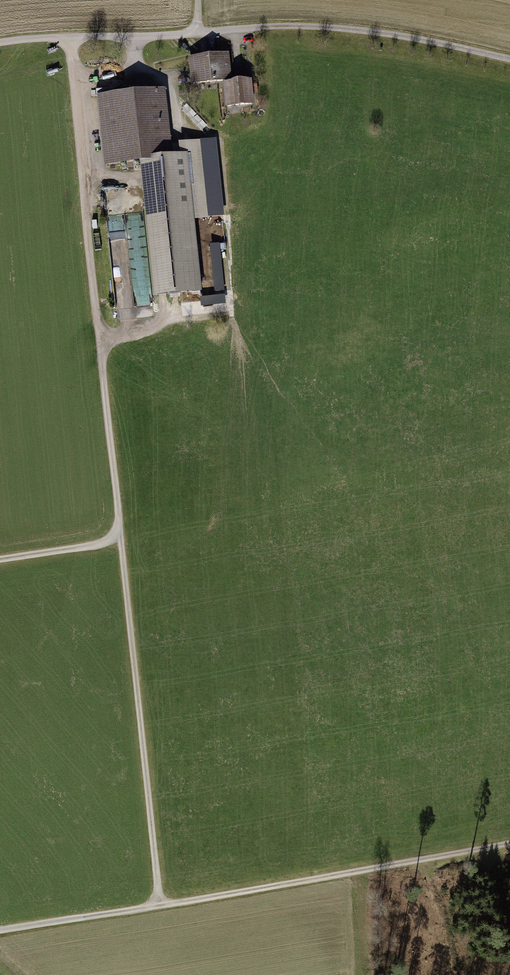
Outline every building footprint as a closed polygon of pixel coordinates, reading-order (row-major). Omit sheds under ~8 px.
[(191,59),(193,84),(231,80),(228,56),(191,59)] [(252,82),(225,85),(227,108),(254,105),(252,82)] [(99,98),(106,167),(142,164),(156,303),(205,298),(198,225),(212,223),(204,144),(171,148),(165,91),(99,98)] [(127,216),(110,217),(118,312),(135,310),(127,216)]
